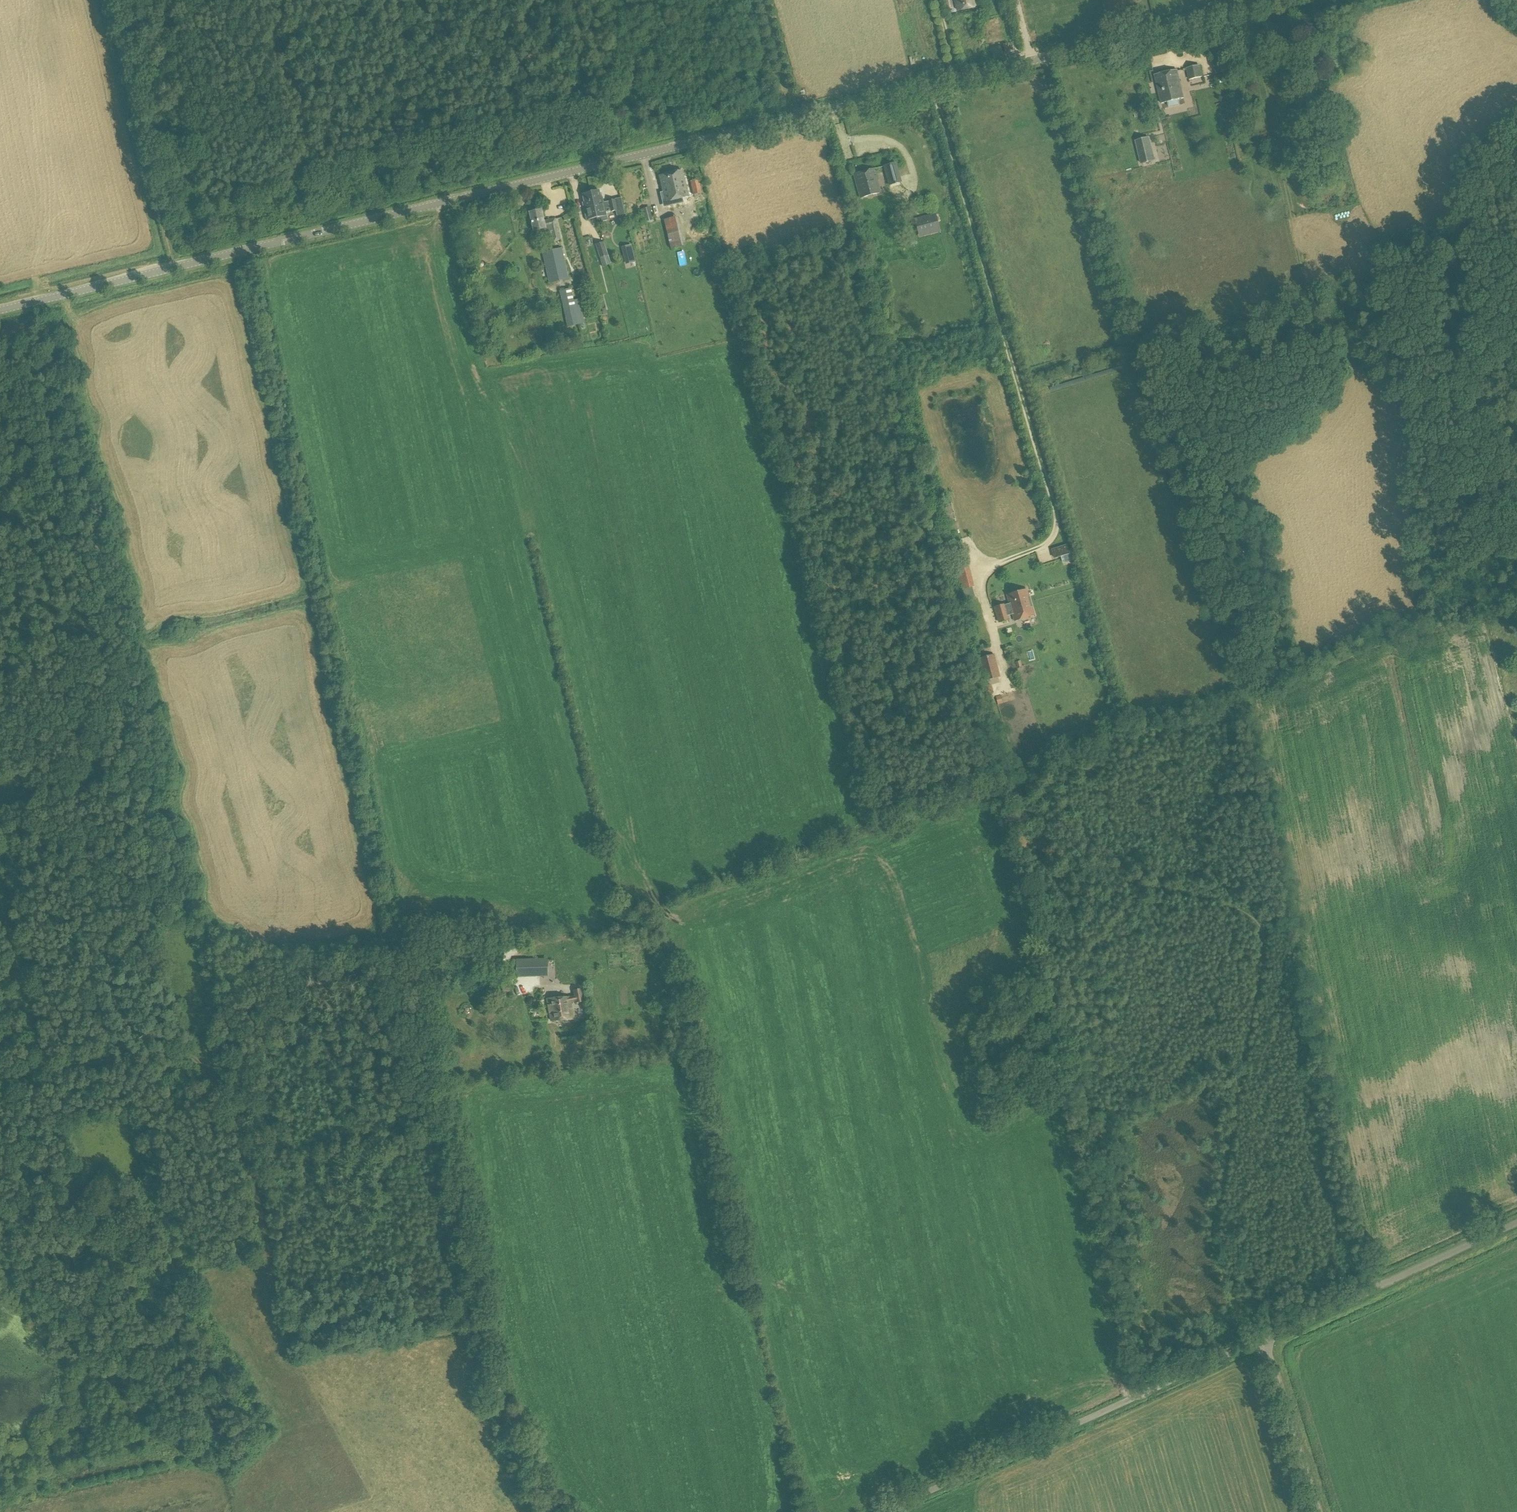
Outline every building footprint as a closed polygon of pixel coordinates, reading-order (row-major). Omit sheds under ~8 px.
[(957,11),(977,7),(975,0),(954,0),(957,11)] [(1003,23),(994,24),(995,34),(1004,33),(1003,23)] [(1005,49),(1004,43),(993,44),(994,51),(1005,49)] [(1187,68),(1190,80),(1202,77),(1200,65),(1187,68)] [(1155,75),(1162,104),(1184,98),(1177,70),(1155,75)] [(1137,140),(1142,163),(1155,160),(1150,137),(1137,140)] [(884,166),(889,186),(901,183),(895,163),(884,166)] [(854,175),(860,199),(880,193),(873,169),(854,175)] [(656,187),(658,194),(664,193),(666,202),(688,197),(682,172),(660,177),(663,186),(656,187)] [(699,179),(690,181),(693,195),(702,193),(699,179)] [(594,206),(597,218),(598,223),(608,221),(606,212),(611,211),(611,212),(616,211),(617,216),(625,215),(621,199),(608,202),(604,203),(603,198),(601,199),(599,191),(591,193),(594,206)] [(594,206),(591,193),(582,194),(584,202),(583,203),(587,221),(597,218),(594,206)] [(546,234),(552,233),(554,242),(560,241),(555,219),(544,222),(542,210),(530,213),(534,231),(545,229),(546,234)] [(651,212),(644,213),(646,221),(653,219),(651,212)] [(939,230),(935,214),(915,220),(919,236),(939,230)] [(682,215),(669,217),(674,251),(687,249),(682,215)] [(704,223),(696,226),(698,232),(706,230),(704,223)] [(603,242),(596,244),(600,258),(608,255),(603,242)] [(631,244),(622,246),(625,257),(634,254),(631,244)] [(542,252),(549,283),(569,279),(562,248),(542,252)] [(628,257),(630,268),(641,266),(638,255),(628,257)] [(559,291),(567,327),(585,323),(579,300),(574,301),(571,288),(559,291)] [(968,549),(979,545),(977,539),(966,543),(968,549)] [(1068,544),(1052,549),(1055,558),(1070,553),(1068,544)] [(954,567),(960,590),(972,586),(966,563),(954,567)] [(1005,604),(996,607),(1000,622),(1009,619),(1007,614),(1013,613),(1015,621),(1032,616),(1034,615),(1027,589),(1023,590),(1007,595),(1010,604),(1005,606),(1005,604)] [(998,676),(992,654),(979,658),(985,680),(998,676)] [(526,961),(517,961),(517,967),(517,976),(539,975),(539,960),(526,961)] [(572,1020),(570,1003),(576,1002),(576,1003),(584,1001),(582,988),(574,990),(575,997),(547,999),(549,1022),(572,1020)] [(1112,1019),(1102,1023),(1104,1029),(1114,1025),(1112,1019)]
